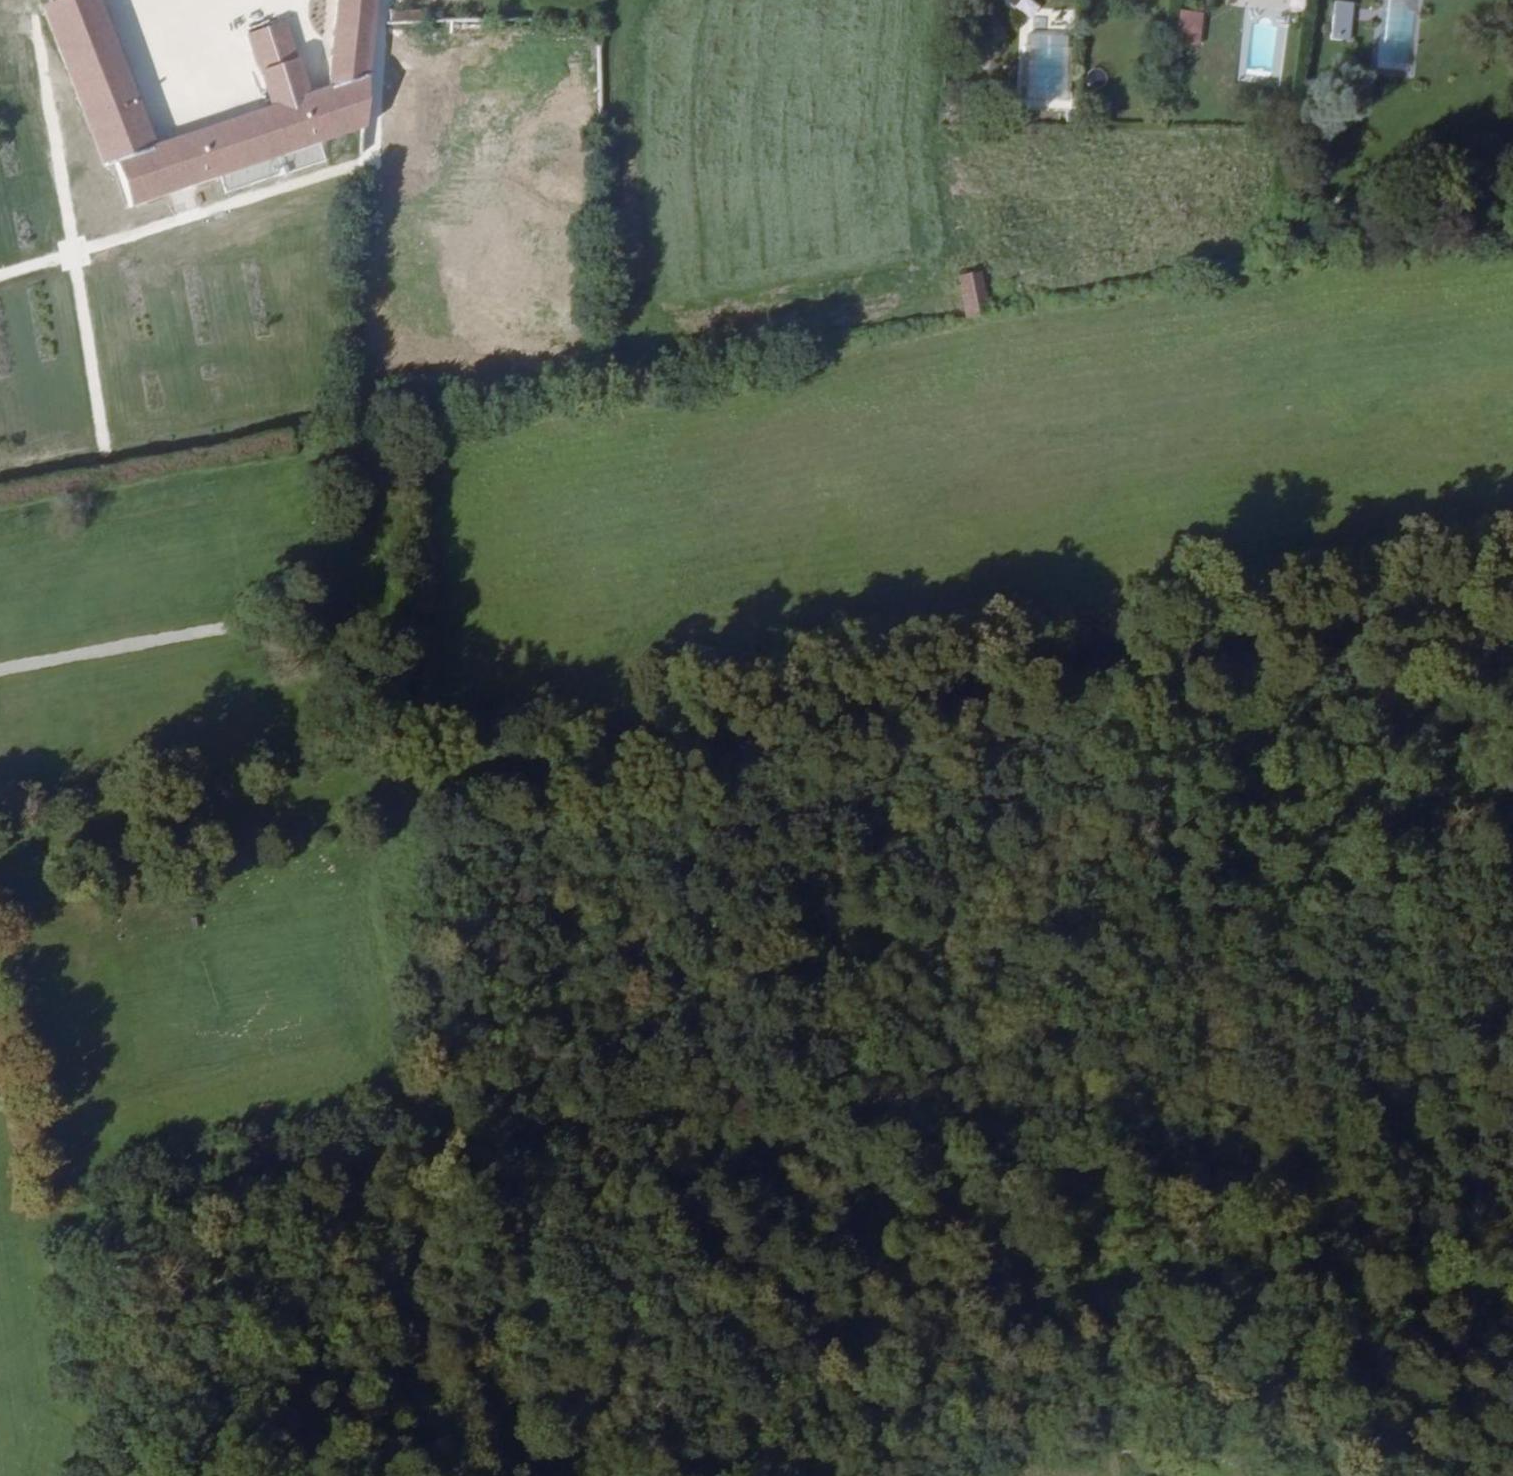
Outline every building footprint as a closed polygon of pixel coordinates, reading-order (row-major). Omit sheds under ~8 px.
[(53,4),(44,7),(105,165),(115,161),(130,207),(146,202),(362,129),(365,128),(368,74),(373,23),(374,12),(375,0),(338,0),(330,88),(309,95),(285,23),(248,36),(271,106),(153,147),(96,0),(51,0),(53,4)] [(1418,0),(1404,0),(1403,15),(1417,16),(1418,0)] [(1352,4),(1334,2),(1331,39),(1349,40),(1352,4)] [(1024,10),(1025,108),(1069,107),(1068,9),(1024,10)] [(423,10),(374,12),(373,23),(424,21),(423,10)] [(1199,44),(1200,11),(1172,10),(1171,43),(1199,44)] [(146,202),(130,207),(136,226),(153,220),(146,202)] [(980,272),(958,276),(966,319),(988,314),(980,272)]
